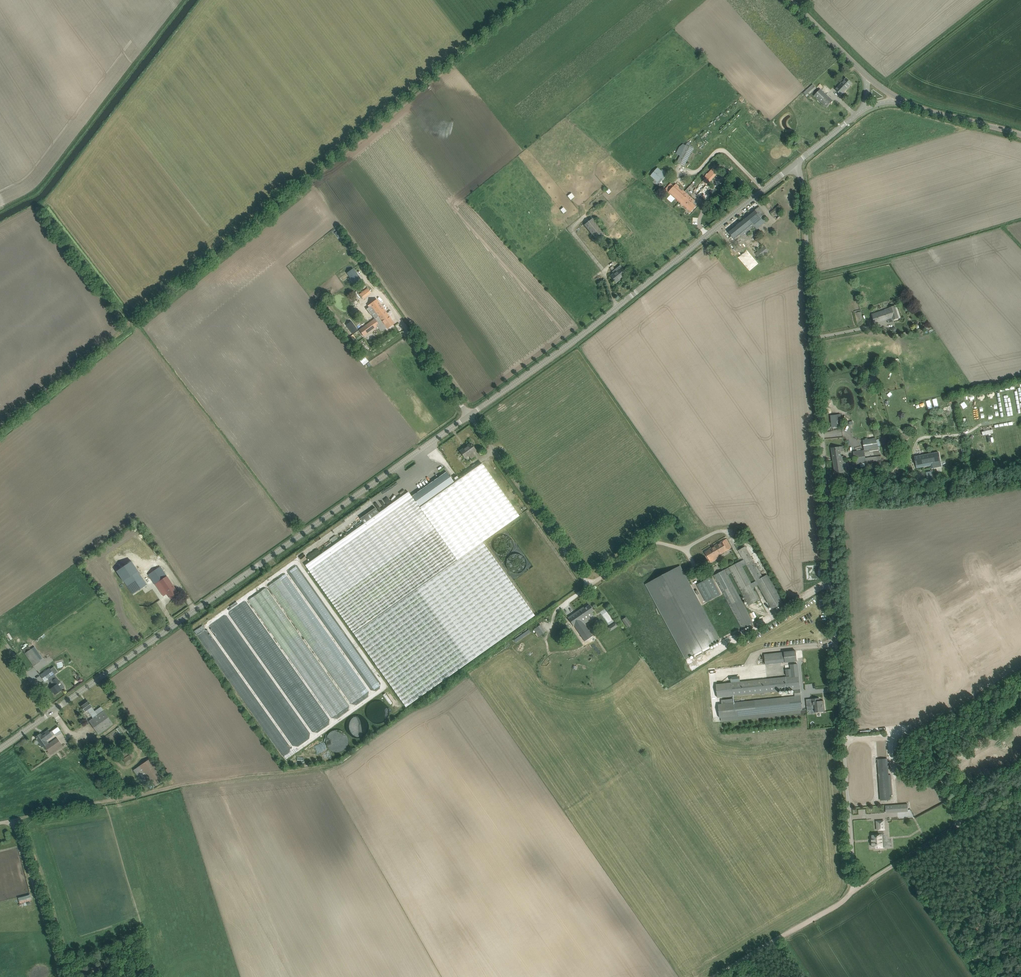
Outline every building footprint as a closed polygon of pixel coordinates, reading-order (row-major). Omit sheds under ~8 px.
[(835,90),(841,95),(852,83),(846,78),(835,90)] [(803,93),(807,97),(816,88),(813,84),(803,93)] [(814,96),(827,107),(833,101),(820,89),(814,96)] [(677,162),(684,166),(693,148),(689,146),(690,144),(687,142),(677,162)] [(719,169),(717,167),(715,169),(715,168),(706,177),(710,181),(718,172),(717,171),(719,169)] [(664,173),(661,171),(658,168),(651,175),(659,183),(667,174),(665,172),(664,173)] [(694,193),(697,196),(707,185),(704,182),(694,193)] [(666,188),(665,189),(669,192),(680,202),(684,197),(684,196),(687,193),(676,184),(674,186),(671,183),(669,184),(670,185),(667,188),(666,188)] [(684,197),(680,202),(681,203),(681,205),(682,206),(684,206),(687,209),(691,212),(697,206),(693,203),(695,200),(691,197),(687,193),(684,196),(684,197)] [(770,213),(775,218),(784,210),(780,205),(770,213)] [(759,206),(755,210),(761,217),(765,214),(762,210),(759,206)] [(765,223),(761,217),(755,210),(728,232),(734,239),(740,234),(742,237),(755,226),(757,229),(765,223)] [(593,218),(585,225),(597,240),(605,234),(593,218)] [(755,253),(760,259),(769,251),(765,246),(755,253)] [(613,266),(610,268),(613,272),(614,273),(611,276),(614,280),(614,281),(614,282),(615,281),(616,283),(616,282),(621,278),(625,276),(622,272),(624,270),(620,266),(615,270),(613,266)] [(360,278),(357,274),(353,269),(347,273),(354,283),(357,281),(360,278)] [(360,295),(363,298),(371,292),(368,288),(360,295)] [(366,307),(375,319),(359,330),(364,336),(379,325),(380,326),(384,323),(388,329),(394,324),(377,299),(373,302),(366,307)] [(893,318),(893,320),(899,318),(895,305),(889,307),(889,309),(892,318),(893,318)] [(872,314),(875,324),(892,318),(889,309),(872,314)] [(476,450),(471,443),(466,447),(467,447),(461,451),(465,458),(469,455),(471,459),(475,456),(473,453),(476,450)] [(844,456),(841,456),(840,451),(844,451),(843,446),(831,448),(833,461),(845,459),(844,456)] [(854,452),(854,458),(880,455),(878,448),(854,452)] [(940,461),(940,457),(939,452),(914,457),(916,468),(931,465),(931,468),(934,468),(933,462),(940,461)] [(882,460),(880,455),(854,458),(855,464),(882,460)] [(833,461),(835,473),(846,471),(845,459),(833,461)] [(482,463),(454,482),(446,472),(411,496),(408,492),(379,513),(375,508),(360,518),(364,523),(305,565),(406,707),(535,615),(482,542),(519,516),(482,463)] [(912,472),(911,473),(909,465),(904,467),(906,474),(908,474),(909,480),(916,478),(915,475),(913,475),(912,472)] [(524,569),(527,562),(521,554),(521,553),(516,546),(517,544),(513,540),(500,534),(498,538),(496,540),(493,548),(502,558),(500,562),(505,568),(507,569),(509,572),(514,574),(516,576),(524,569)] [(709,549),(710,550),(705,553),(711,562),(720,557),(719,555),(732,548),(727,539),(709,549)] [(763,577),(748,551),(745,546),(742,548),(738,550),(740,554),(744,560),(740,561),(743,566),(746,564),(756,581),(752,583),(743,566),(740,562),(729,568),(725,569),(714,576),(742,629),(753,622),(741,598),(728,574),(731,573),(748,605),(760,599),(754,587),(758,585),(772,610),(780,605),(782,608),(785,606),(767,575),(763,577)] [(236,599),(192,626),(284,760),(388,687),(295,559),(281,568),(265,578),(236,599)] [(669,572),(646,584),(686,658),(693,655),(694,658),(712,649),(710,646),(719,640),(719,639),(702,608),(680,566),(669,572)] [(160,567),(148,575),(158,589),(163,586),(159,581),(167,576),(160,567)] [(138,571),(124,581),(133,594),(147,585),(138,571)] [(167,576),(159,581),(163,586),(166,591),(162,594),(163,596),(167,593),(171,599),(179,594),(174,586),(167,576)] [(711,577),(697,584),(707,602),(721,595),(711,577)] [(581,609),(568,617),(571,621),(574,626),(580,635),(581,636),(585,641),(593,636),(585,624),(583,621),(585,619),(589,617),(593,614),(592,612),(594,611),(592,609),(589,605),(585,608),(584,607),(581,609)] [(627,627),(631,624),(626,616),(621,619),(627,627)] [(608,628),(610,631),(618,626),(616,622),(608,628)] [(528,629),(514,640),(516,643),(531,632),(528,629)] [(23,650),(34,666),(40,661),(43,658),(37,651),(34,653),(32,649),(31,649),(29,646),(23,650)] [(797,661),(796,651),(777,653),(778,663),(797,661)] [(749,681),(716,684),(717,697),(754,693),(794,689),(795,696),(755,701),(734,703),(733,699),(721,700),(722,704),(718,704),(720,717),(721,717),(721,722),(801,713),(801,710),(801,709),(802,709),(802,707),(797,664),(792,664),(790,664),(792,676),(758,680),(753,680),(749,681)] [(45,682),(49,679),(51,682),(52,681),(55,686),(51,689),(55,694),(62,690),(58,684),(60,682),(55,674),(58,672),(53,666),(50,668),(47,665),(38,672),(40,675),(45,682)] [(820,701),(819,698),(812,699),(812,705),(815,705),(816,712),(825,711),(824,701),(820,701)] [(88,701),(82,706),(85,711),(88,710),(91,714),(95,712),(91,707),(92,707),(88,701)] [(388,711),(387,706),(383,702),(377,701),(373,702),(367,708),(366,717),(356,716),(351,717),(346,722),(346,725),(350,729),(349,733),(354,737),(357,738),(364,736),(368,732),(371,732),(377,731),(376,727),(381,726),(381,724),(388,718),(388,711)] [(113,724),(101,707),(95,712),(91,714),(94,718),(89,721),(98,734),(113,724)] [(1012,733),(1020,729),(1020,725),(1010,729),(1012,733)] [(46,740),(55,734),(52,731),(50,732),(48,730),(41,735),(40,734),(36,737),(36,738),(37,739),(43,747),(48,743),(46,740)] [(347,752),(349,734),(331,732),(329,750),(347,752)] [(45,746),(50,753),(55,749),(56,751),(63,746),(57,738),(45,746)] [(991,741),(967,758),(969,761),(972,758),(974,761),(984,755),(984,756),(990,752),(988,749),(994,745),(991,741)] [(123,759),(126,764),(133,759),(130,755),(123,759)] [(145,787),(149,784),(151,788),(164,779),(162,775),(166,772),(154,756),(133,770),(142,782),(145,787)] [(878,759),(881,800),(890,799),(890,790),(892,790),(891,775),(889,775),(887,759),(878,759)] [(926,797),(911,804),(913,807),(910,809),(914,817),(945,802),(941,793),(927,800),(926,797)] [(872,835),(872,838),(871,838),(872,846),(876,846),(876,848),(880,848),(885,847),(880,847),(880,840),(882,840),(882,835),(884,835),(883,830),(884,830),(884,821),(877,821),(877,828),(878,828),(879,828),(880,830),(878,830),(878,829),(878,835),(872,835)] [(30,895),(18,897),(19,903),(31,901),(30,895)]
